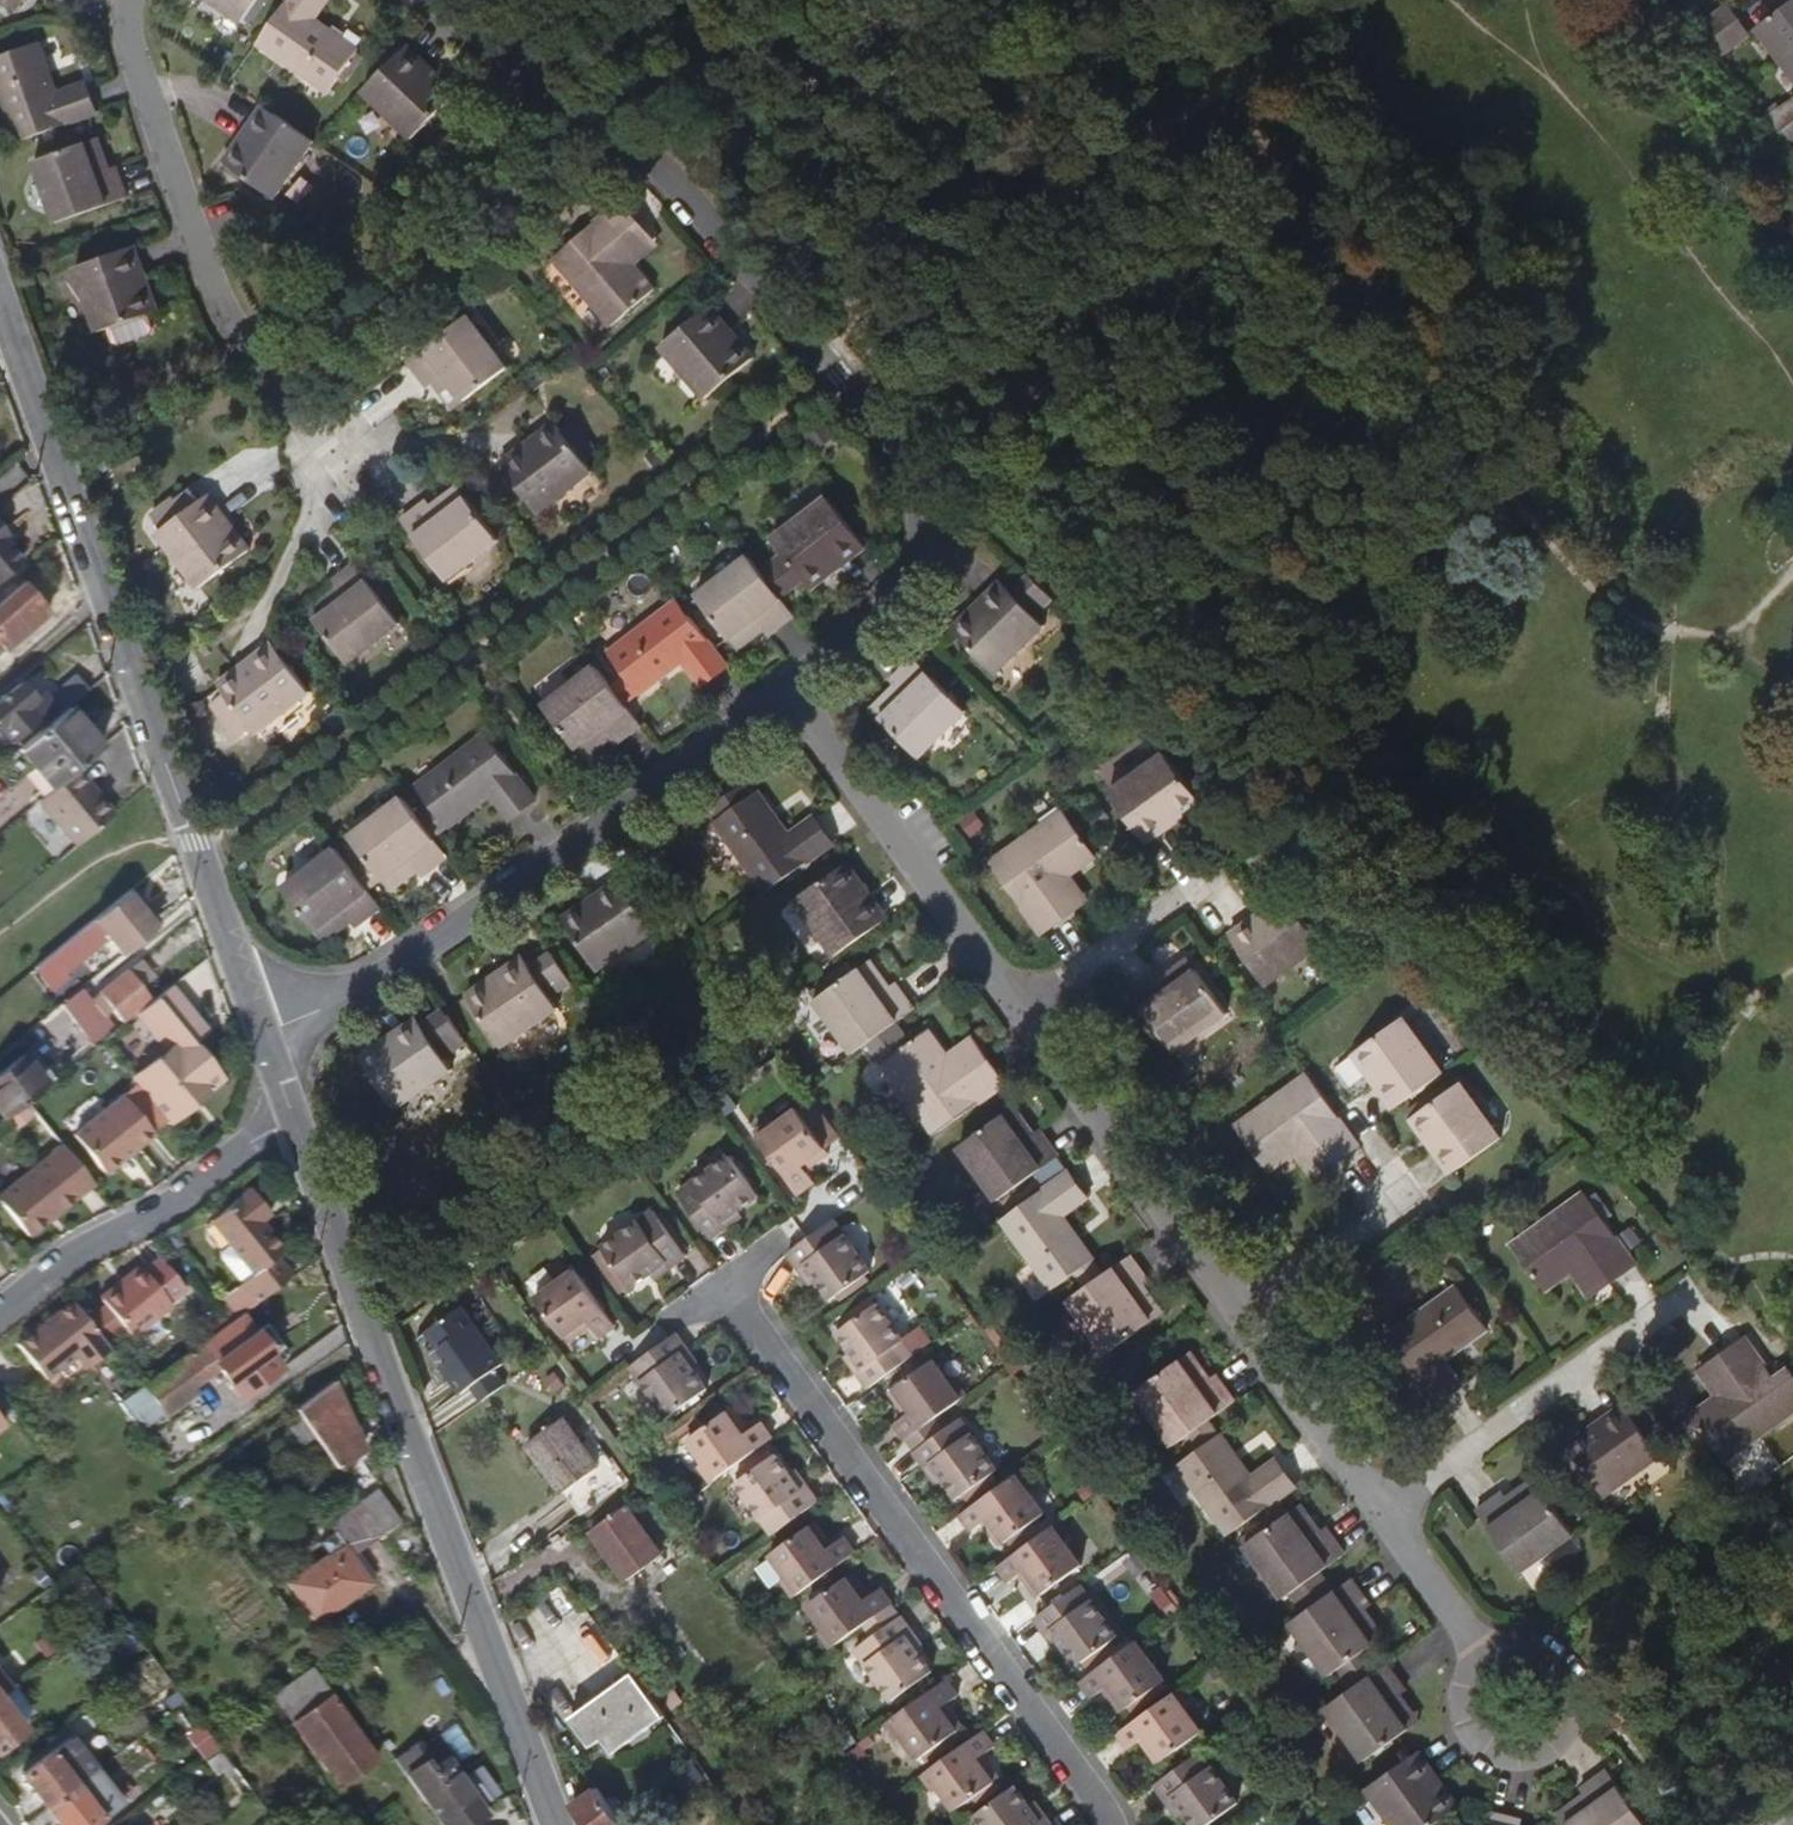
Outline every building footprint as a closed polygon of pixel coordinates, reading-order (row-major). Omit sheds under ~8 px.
[(35,0),(18,0),(15,3),(26,12),(35,0)] [(275,0),(214,0),(253,29),(275,0)] [(325,30),(342,5),(335,0),(306,0),(268,51),(337,102),(368,62),(325,30)] [(1743,19),(1733,5),(1705,26),(1714,39),(1743,19)] [(1780,14),(1761,28),(1785,59),(1792,53),(1792,5),(1780,14)] [(1753,34),(1743,19),(1714,39),(1724,53),(1753,34)] [(105,114),(95,84),(66,93),(50,44),(1,60),(28,141),(105,114)] [(1785,59),(1792,71),(1792,53),(1785,59)] [(450,91),(418,59),(412,65),(443,97),(450,91)] [(422,149),(465,106),(450,91),(443,97),(412,65),(374,102),(422,149)] [(1773,118),(1783,132),(1792,126),(1792,105),(1773,118)] [(257,150),(280,119),(273,114),(250,145),(257,150)] [(283,204),(322,151),(280,119),(257,150),(250,145),(233,168),(283,204)] [(1783,132),(1792,146),(1792,126),(1783,132)] [(118,171),(108,140),(93,145),(103,176),(118,171)] [(133,200),(124,169),(118,171),(103,176),(93,145),(43,161),(63,223),(133,200)] [(630,269),(614,249),(638,230),(618,206),(550,261),(608,329),(651,293),(630,269)] [(654,249),(638,230),(614,249),(630,269),(654,249)] [(153,292),(140,251),(131,254),(145,296),(153,292)] [(145,296),(131,254),(82,271),(102,335),(161,317),(153,292),(145,296)] [(733,340),(705,309),(698,315),(725,346),(733,340)] [(702,400),(750,360),(733,340),(725,346),(698,315),(658,348),(702,400)] [(504,369),(467,318),(406,364),(425,388),(430,385),(443,375),(463,401),(504,369)] [(463,401),(443,375),(430,385),(451,411),(463,401)] [(816,418),(799,431),(812,449),(829,436),(816,418)] [(557,431),(553,425),(530,443),(535,449),(505,472),(537,514),(590,474),(580,461),(594,450),(571,420),(557,431)] [(505,472),(535,449),(530,443),(500,466),(505,472)] [(440,521),(468,500),(459,486),(429,507),(440,521)] [(250,550),(235,530),(227,535),(201,501),(192,490),(176,502),(175,500),(155,517),(164,530),(158,533),(201,587),(250,550)] [(235,530),(208,496),(201,501),(227,535),(235,530)] [(827,563),(857,539),(826,499),(772,539),(783,553),(773,560),(792,586),(803,577),(810,587),(832,569),(827,563)] [(446,580),(499,540),(468,500),(440,521),(429,507),(426,504),(402,523),(446,580)] [(6,536),(10,532),(0,520),(0,579),(25,558),(6,536)] [(832,569),(862,546),(857,539),(827,563),(832,569)] [(757,572),(745,558),(696,595),(727,635),(753,616),(764,631),(767,634),(791,615),(777,597),(757,572)] [(792,586),(773,560),(757,572),(777,597),(792,586)] [(348,663),(400,624),(355,566),(331,584),(334,589),(344,603),(317,623),(348,663)] [(1012,595),(1027,579),(1023,575),(1007,590),(1012,595)] [(36,597),(44,590),(35,579),(27,586),(24,583),(0,603),(0,641),(6,648),(48,612),(36,597)] [(993,673),(1041,624),(1031,614),(1047,599),(1027,579),(1012,595),(1007,590),(1004,586),(975,615),(969,610),(950,629),(993,673)] [(975,615),(1004,586),(999,581),(969,610),(975,615)] [(317,623),(344,603),(334,589),(306,609),(317,623)] [(725,667),(675,602),(607,652),(628,680),(612,693),(623,707),(680,663),(699,687),(725,667)] [(738,650),(764,631),(753,616),(727,635),(738,650)] [(310,692),(273,643),(250,660),(255,668),(224,691),(226,693),(251,727),(255,733),(310,692)] [(224,691),(255,668),(250,660),(219,683),(224,691)] [(963,712),(911,660),(888,682),(892,685),(904,696),(882,719),(918,756),(963,712)] [(612,693),(594,669),(543,707),(575,748),(602,730),(612,743),(614,745),(638,727),(623,707),(612,693)] [(57,706),(61,712),(64,709),(89,689),(77,675),(49,699),(47,696),(40,703),(34,696),(34,690),(29,683),(22,682),(0,701),(0,723),(13,738),(38,717),(41,720),(57,706)] [(882,719),(904,696),(892,685),(870,707),(882,719)] [(47,696),(42,690),(34,696),(40,703),(47,696)] [(251,727),(226,693),(213,702),(239,735),(251,727)] [(80,764),(98,749),(64,709),(61,712),(18,748),(51,788),(80,764)] [(585,762),(612,743),(602,730),(575,748),(585,762)] [(533,800),(486,735),(417,788),(438,814),(423,826),(433,839),(490,796),(508,819),(533,800)] [(1198,803),(1163,754),(1109,792),(1140,835),(1174,811),(1178,817),(1198,803)] [(119,810),(80,764),(51,788),(41,797),(80,843),(119,810)] [(741,781),(730,789),(740,803),(751,795),(741,781)] [(765,891),(831,844),(812,817),(787,835),(756,792),(751,795),(740,803),(730,789),(709,804),(719,819),(715,822),(765,891)] [(423,826),(402,799),(352,838),(374,865),(358,878),(368,891),(384,879),(410,861),(419,873),(421,876),(447,857),(433,839),(423,826)] [(968,811),(954,821),(965,837),(979,827),(968,811)] [(1144,841),(1178,817),(1174,811),(1140,835),(1144,841)] [(1093,856),(1061,812),(989,862),(1041,933),(1067,914),(1048,887),(1067,874),(1093,856)] [(358,878),(337,851),(285,890),(316,930),(343,911),(352,923),(355,927),(381,908),(368,891),(358,878)] [(394,891),(419,873),(410,861),(384,879),(394,891)] [(879,923),(855,890),(863,885),(847,863),(796,899),(836,954),(879,923)] [(1086,901),(1067,874),(1048,887),(1067,914),(1086,901)] [(589,909),(625,885),(620,879),(585,902),(589,909)] [(600,966),(655,929),(625,885),(589,909),(585,902),(564,916),(600,966)] [(887,918),(863,885),(855,890),(879,923),(887,918)] [(123,954),(157,926),(137,901),(142,898),(133,887),(53,952),(68,970),(109,936),(123,954)] [(1318,944),(1283,895),(1260,911),(1265,918),(1232,941),(1262,984),(1318,944)] [(326,944),(352,923),(343,911),(316,930),(326,944)] [(1232,941),(1265,918),(1260,911),(1227,935),(1232,941)] [(492,986),(528,962),(523,955),(487,980),(492,986)] [(557,1005),(548,992),(567,979),(551,956),(532,968),(528,962),(492,986),(487,980),(468,992),(472,997),(503,1042),(557,1005)] [(889,986),(870,960),(858,968),(877,995),(889,986)] [(1166,991),(1193,971),(1186,960),(1158,980),(1166,991)] [(869,1040),(913,1009),(895,982),(889,986),(877,995),(858,968),(816,998),(854,1052),(869,1040)] [(139,1010),(154,998),(132,970),(103,993),(115,1008),(126,1021),(139,1010)] [(1223,1013),(1193,971),(1166,991),(1158,980),(1154,974),(1129,993),(1170,1051),(1223,1013)] [(103,993),(92,979),(84,986),(92,996),(107,1014),(115,1008),(103,993)] [(194,1041),(209,1030),(173,983),(154,998),(139,1010),(169,1048),(133,1075),(168,1121),(194,1102),(188,1095),(200,1086),(205,1093),(224,1079),(194,1041)] [(81,1057),(118,1028),(107,1014),(92,996),(55,1025),(81,1057)] [(503,1042),(472,997),(468,1000),(499,1044),(503,1042)] [(930,1032),(913,1009),(869,1040),(886,1064),(930,1032)] [(1443,1073),(1402,1017),(1351,1052),(1366,1072),(1374,1067),(1400,1104),(1443,1073)] [(384,1050),(420,1025),(415,1019),(379,1044),(384,1050)] [(395,1106),(450,1067),(420,1025),(384,1050),(379,1044),(362,1056),(395,1106)] [(936,1135),(1008,1084),(990,1059),(963,1078),(948,1057),(930,1032),(886,1064),(936,1135)] [(990,1059),(975,1038),(948,1057),(963,1078),(990,1059)] [(29,1050),(0,1072),(0,1101),(8,1112),(51,1078),(29,1050)] [(1400,1104),(1374,1067),(1366,1072),(1394,1109),(1400,1104)] [(1355,1143),(1305,1074),(1234,1125),(1266,1171),(1293,1152),(1314,1138),(1331,1161),(1355,1143)] [(1501,1138),(1463,1084),(1412,1120),(1428,1143),(1436,1137),(1459,1169),(1501,1138)] [(124,1151),(150,1131),(120,1092),(71,1130),(96,1163),(120,1145),(124,1151)] [(1035,1134),(1017,1109),(1004,1118),(1023,1143),(1035,1134)] [(808,1168),(831,1152),(800,1110),(777,1125),(774,1120),(758,1131),(801,1192),(817,1181),(808,1168)] [(998,1200),(1059,1156),(1040,1131),(1035,1134),(1023,1143),(1004,1118),(962,1148),(998,1200)] [(1459,1169),(1436,1137),(1428,1143),(1451,1174),(1459,1169)] [(1331,1161),(1314,1138),(1293,1152),(1310,1176),(1331,1161)] [(92,1183),(62,1144),(0,1193),(0,1202),(27,1235),(92,1183)] [(101,1169),(124,1151),(120,1145),(96,1163),(101,1169)] [(761,1196),(732,1156),(682,1192),(715,1239),(730,1228),(725,1222),(743,1209),(761,1196)] [(1078,1236),(1064,1217),(1088,1200),(1069,1172),(1002,1219),(1053,1291),(1081,1272),(1090,1285),(1105,1274),(1078,1236)] [(289,1250),(268,1219),(279,1212),(261,1186),(217,1218),(236,1245),(255,1273),(246,1279),(236,1286),(250,1306),(294,1274),(281,1256),(289,1250)] [(1637,1261),(1586,1193),(1516,1244),(1548,1290),(1572,1272),(1593,1257),(1610,1281),(1637,1261)] [(1102,1219),(1088,1200),(1064,1217),(1078,1236),(1102,1219)] [(730,1228),(747,1216),(743,1209),(725,1222),(730,1228)] [(691,1255),(658,1210),(607,1246),(635,1286),(654,1274),(671,1262),(675,1267),(691,1255)] [(876,1270),(839,1220),(791,1253),(803,1268),(810,1263),(822,1280),(836,1299),(876,1270)] [(255,1273),(236,1245),(227,1252),(246,1279),(255,1273)] [(112,1352),(172,1305),(170,1302),(187,1289),(161,1256),(144,1270),(143,1268),(120,1285),(118,1283),(100,1296),(107,1305),(87,1320),(108,1347),(112,1352)] [(1152,1322),(1133,1295),(1146,1287),(1150,1283),(1130,1256),(1105,1274),(1090,1285),(1071,1299),(1110,1353),(1152,1322)] [(1610,1281),(1593,1257),(1572,1272),(1590,1296),(1610,1281)] [(658,1279),(675,1267),(671,1262),(654,1274),(658,1279)] [(822,1280),(810,1263),(803,1268),(815,1284),(822,1280)] [(617,1326),(574,1265),(558,1276),(562,1283),(538,1298),(569,1342),(593,1325),(601,1336),(617,1326)] [(1447,1358),(1489,1327),(1458,1286),(1390,1337),(1438,1402),(1464,1383),(1447,1358)] [(1164,1313),(1146,1287),(1133,1295),(1152,1322),(1164,1313)] [(108,1347),(87,1320),(70,1299),(38,1324),(42,1328),(36,1333),(32,1328),(13,1343),(41,1378),(73,1353),(83,1366),(108,1347)] [(849,1326),(880,1303),(877,1299),(845,1321),(849,1326)] [(906,1339),(880,1303),(849,1326),(840,1332),(854,1351),(866,1368),(860,1372),(872,1388),(934,1343),(923,1327),(906,1339)] [(505,1360),(466,1304),(432,1328),(450,1357),(444,1361),(463,1389),(474,1381),(505,1360)] [(231,1320),(219,1306),(205,1317),(216,1331),(231,1320)] [(284,1345),(269,1324),(259,1331),(246,1313),(206,1342),(205,1341),(148,1382),(171,1413),(202,1390),(198,1384),(223,1366),(244,1395),(285,1365),(275,1352),(284,1345)] [(36,1333),(42,1328),(38,1324),(32,1328),(36,1333)] [(696,1370),(684,1353),(691,1348),(680,1334),(672,1341),(633,1368),(670,1417),(710,1389),(696,1370)] [(1792,1411),(1792,1403),(1746,1338),(1722,1357),(1738,1381),(1720,1394),(1693,1414),(1727,1461),(1792,1411)] [(703,1365),(691,1348),(684,1353),(696,1370),(703,1365)] [(866,1368),(854,1351),(849,1356),(860,1372),(866,1368)] [(1210,1380),(1192,1353),(1179,1362),(1198,1390),(1210,1380)] [(1738,1381),(1722,1357),(1703,1370),(1720,1394),(1738,1381)] [(937,1415),(969,1391),(957,1375),(952,1379),(936,1358),(893,1388),(911,1411),(897,1422),(908,1436),(937,1415)] [(486,1397),(516,1376),(505,1360),(474,1381),(485,1397),(486,1397)] [(1198,1390),(1179,1362),(1136,1393),(1173,1445),(1194,1430),(1209,1419),(1234,1401),(1216,1376),(1210,1380),(1198,1390)] [(357,1427),(328,1385),(296,1408),(338,1467),(356,1454),(344,1435),(357,1427)] [(1598,1437),(1631,1412),(1626,1405),(1593,1430),(1598,1437)] [(715,1481),(776,1437),(764,1422),(752,1431),(735,1408),(691,1439),(707,1462),(703,1465),(715,1481)] [(1609,1494),(1662,1454),(1631,1412),(1598,1437),(1593,1430),(1573,1445),(1609,1494)] [(918,1449),(947,1428),(937,1415),(908,1436),(918,1449)] [(1000,1467),(963,1417),(947,1428),(918,1449),(928,1463),(933,1460),(945,1476),(960,1495),(1000,1467)] [(598,1468),(562,1419),(529,1444),(564,1492),(598,1468)] [(1227,1533),(1293,1486),(1277,1462),(1251,1480),(1209,1419),(1194,1430),(1205,1445),(1178,1463),(1227,1533)] [(356,1454),(370,1445),(357,1427),(344,1435),(356,1454)] [(803,1489),(791,1473),(778,1454),(737,1483),(774,1533),(821,1499),(810,1484),(803,1489)] [(945,1476),(933,1460),(928,1463),(940,1480),(945,1476)] [(1003,1543),(1046,1511),(1030,1490),(1036,1485),(1024,1467),(961,1513),(973,1529),(986,1520),(1003,1543)] [(810,1484),(798,1468),(791,1473),(803,1489),(810,1484)] [(1518,1514),(1546,1494),(1537,1483),(1510,1502),(1518,1514)] [(403,1521),(381,1491),(363,1503),(385,1534),(403,1521)] [(1525,1574),(1576,1536),(1546,1494),(1518,1514),(1510,1502),(1506,1498),(1482,1515),(1525,1574)] [(385,1534),(363,1503),(332,1525),(345,1544),(293,1582),(319,1621),(374,1582),(355,1555),(385,1534)] [(1321,1532),(1302,1505),(1289,1515),(1308,1541),(1321,1532)] [(662,1555),(626,1506),(605,1521),(641,1571),(662,1555)] [(1284,1597),(1344,1554),(1326,1529),(1321,1532),(1308,1541),(1289,1515),(1248,1544),(1284,1597)] [(1038,1590),(1081,1559),(1065,1537),(1070,1533),(1058,1518),(998,1562),(1008,1576),(1020,1568),(1038,1590)] [(641,1571),(605,1521),(592,1531),(628,1581),(641,1571)] [(797,1596),(858,1552),(846,1535),(834,1544),(817,1523),(774,1555),(789,1575),(784,1579),(797,1596)] [(86,1574),(72,1585),(95,1616),(109,1606),(86,1574)] [(863,1624),(894,1601),(883,1586),(869,1596),(854,1574),(810,1605),(825,1624),(820,1628),(832,1646),(863,1624)] [(1362,1649),(1371,1643),(1352,1616),(1364,1607),(1369,1604),(1350,1577),(1290,1620),(1327,1673),(1341,1664),(1356,1682),(1376,1668),(1362,1649)] [(1119,1632),(1082,1583),(1036,1616),(1046,1630),(1053,1625),(1065,1642),(1079,1662),(1119,1632)] [(873,1637),(903,1616),(894,1601),(863,1624),(873,1637)] [(406,1605),(390,1617),(396,1625),(413,1613),(406,1605)] [(1383,1634),(1364,1607),(1352,1616),(1371,1643),(1383,1634)] [(932,1670),(919,1652),(907,1635),(914,1630),(903,1616),(873,1637),(856,1649),(893,1699),(932,1670)] [(1065,1642),(1053,1625),(1046,1630),(1059,1647),(1065,1642)] [(926,1647),(914,1630),(907,1635),(919,1652),(926,1647)] [(1164,1675),(1149,1655),(1154,1651),(1142,1634),(1080,1677),(1092,1693),(1105,1685),(1122,1707),(1164,1675)] [(1406,1728),(1387,1700),(1400,1691),(1404,1688),(1386,1661),(1376,1668),(1356,1682),(1326,1704),(1365,1758),(1406,1728)] [(379,1758),(314,1666),(276,1693),(341,1785),(379,1758)] [(12,1687),(0,1672),(0,1696),(2,1694),(12,1687)] [(666,1717),(634,1673),(572,1716),(592,1747),(606,1739),(615,1751),(666,1717)] [(963,1726),(947,1704),(960,1694),(947,1678),(886,1722),(899,1740),(905,1737),(920,1758),(963,1726)] [(170,1685),(159,1693),(170,1708),(181,1700),(170,1685)] [(1159,1759),(1201,1728),(1186,1707),(1192,1702),(1180,1686),(1118,1730),(1130,1746),(1142,1737),(1159,1759)] [(1420,1718),(1400,1691),(1387,1700),(1406,1728),(1420,1718)] [(2,1694),(0,1696),(0,1749),(28,1728),(2,1694)] [(240,1770),(201,1720),(189,1730),(191,1734),(187,1737),(217,1776),(222,1772),(228,1779),(240,1770)] [(999,1777),(983,1754),(995,1744),(983,1727),(921,1771),(934,1789),(939,1786),(956,1808),(999,1777)] [(49,1806),(99,1768),(102,1765),(89,1748),(84,1752),(72,1736),(24,1772),(49,1806)] [(410,1774),(429,1760),(419,1746),(399,1760),(410,1774)] [(1237,1798),(1201,1748),(1155,1781),(1167,1796),(1172,1792),(1185,1809),(1196,1824),(1200,1824),(1237,1798)] [(1444,1785),(1419,1749),(1412,1753),(1437,1789),(1444,1785)] [(1444,1785),(1437,1789),(1412,1753),(1368,1785),(1397,1824),(1430,1824),(1459,1804),(1444,1785)] [(451,1761),(437,1772),(429,1760),(410,1774),(446,1824),(472,1824),(489,1813),(451,1761)] [(137,1791),(122,1773),(110,1782),(99,1768),(49,1806),(64,1824),(92,1824),(137,1791)] [(1610,1769),(1585,1786),(1589,1791),(1597,1804),(1569,1823),(1570,1824),(1648,1824),(1610,1769)] [(1028,1802),(1015,1784),(975,1812),(983,1824),(1052,1824),(1045,1815),(1040,1819),(1028,1802)] [(597,1787),(575,1803),(590,1824),(624,1824),(597,1787)] [(1569,1823),(1597,1804),(1589,1791),(1560,1811),(1569,1823)] [(1185,1809),(1172,1792),(1167,1796),(1179,1813),(1185,1809)] [(1045,1815),(1034,1799),(1028,1802),(1040,1819),(1045,1815)] [(1522,1818),(1490,1809),(1486,1824),(1520,1824),(1522,1818)]
